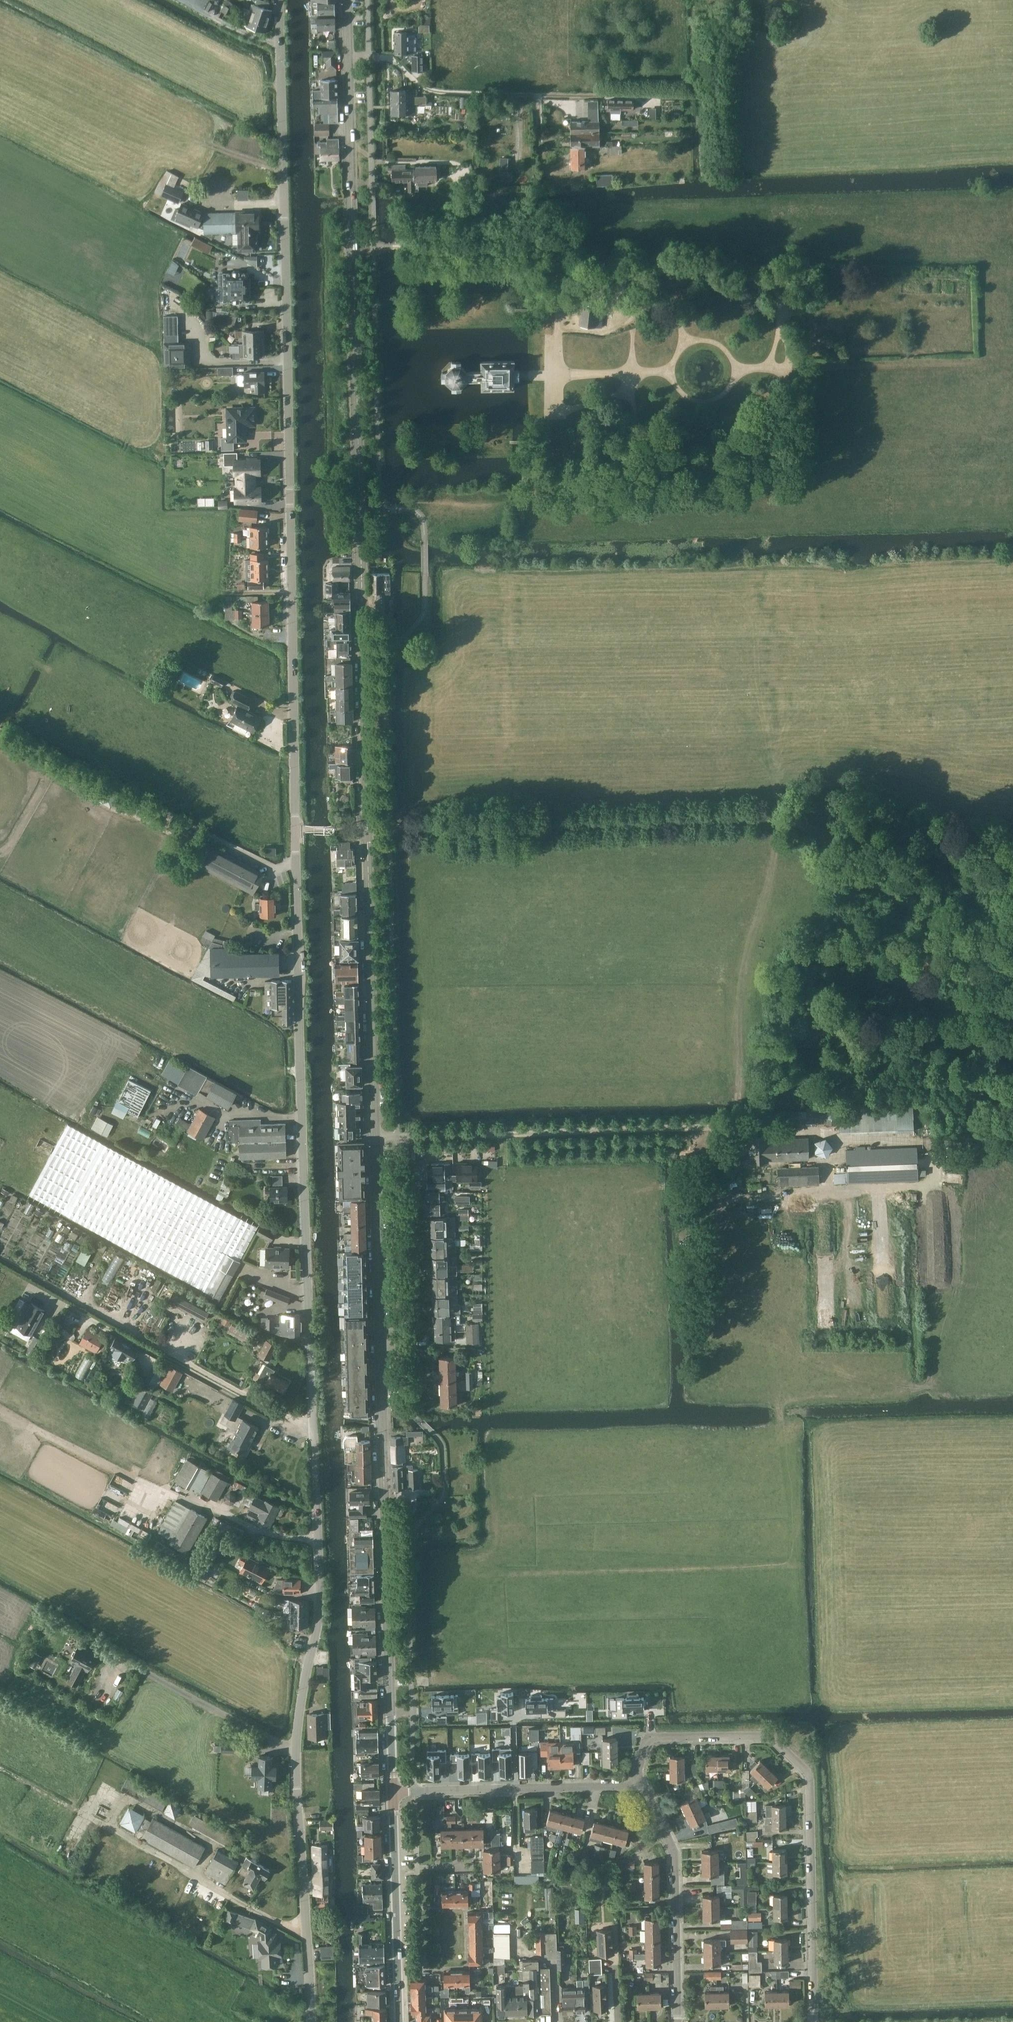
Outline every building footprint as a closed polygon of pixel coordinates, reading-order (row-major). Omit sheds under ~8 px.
[(267,8),(269,3),(260,0),(256,0),(252,10),(243,7),(242,12),(269,21),(272,10),(267,8)] [(312,17),(336,17),(335,0),(312,0),(312,17)] [(229,18),(234,10),(225,6),(221,14),(229,18)] [(265,32),(269,21),(242,12),(240,17),(249,20),(247,26),(265,32)] [(312,33),(317,33),(317,31),(336,30),(336,17),(312,17),(312,33)] [(416,32),(395,33),(395,53),(413,53),(413,56),(413,71),(424,71),(428,71),(428,64),(424,64),(424,57),(424,55),(415,55),(415,53),(416,53),(416,32)] [(337,69),(336,51),(322,51),(322,62),(326,62),(326,69),(337,69)] [(313,99),(338,98),(337,80),(321,80),(321,89),(312,90),(312,95),(313,99)] [(416,98),(416,91),(391,91),(391,102),(425,102),(425,98),(416,98)] [(338,123),(338,98),(313,99),(313,108),(318,108),(318,114),(329,113),(329,123),(338,123)] [(633,109),(633,99),(607,99),(607,105),(604,105),(604,108),(607,108),(607,109),(609,109),(609,113),(620,113),(620,109),(633,109)] [(598,147),(597,100),(587,101),(587,121),(570,122),(570,145),(579,145),(579,147),(585,147),(598,147)] [(391,114),(417,114),(417,105),(425,105),(425,102),(391,102),(391,114)] [(315,136),(329,136),(329,124),(315,124),(315,136)] [(315,150),(338,150),(338,139),(327,139),(327,142),(318,142),(318,144),(315,144),(315,150)] [(615,146),(615,141),(606,142),(606,146),(610,146),(610,154),(621,154),(620,146),(615,146)] [(585,158),(585,147),(579,147),(571,147),(571,169),(585,169),(585,163),(588,162),(588,158),(585,158)] [(338,160),(338,150),(315,150),(315,154),(320,154),(320,161),(338,160)] [(500,172),(500,180),(502,180),(512,180),(512,172),(509,172),(509,158),(501,158),(500,172)] [(406,170),(406,165),(387,166),(388,171),(391,171),(392,182),(408,182),(408,192),(414,192),(413,182),(413,170),(406,170)] [(431,167),(431,166),(413,167),(413,170),(413,182),(417,182),(417,186),(427,186),(427,181),(431,181),(431,180),(436,180),(436,167),(431,167)] [(598,186),(613,185),(613,184),(613,175),(598,176),(598,185),(598,186)] [(469,190),(475,189),(472,176),(466,178),(469,190)] [(179,204),(184,193),(167,185),(162,196),(179,204)] [(176,208),(171,219),(190,227),(191,224),(198,227),(204,229),(204,226),(204,214),(182,204),(180,210),(176,208)] [(236,213),(204,214),(204,226),(204,229),(205,233),(226,233),(236,233),(236,225),(245,225),(245,223),(259,222),(259,212),(236,212),(236,213)] [(245,225),(236,225),(236,233),(237,233),(237,252),(244,252),(257,252),(257,233),(260,233),(259,222),(245,223),(245,225)] [(212,246),(208,244),(194,237),(192,241),(190,244),(208,253),(212,246)] [(224,274),(219,274),(219,286),(219,287),(250,287),(250,286),(250,278),(248,278),(248,276),(248,273),(239,273),(239,272),(233,272),(233,273),(224,273),(224,274)] [(627,297),(628,278),(615,277),(615,297),(627,297)] [(250,287),(219,287),(219,300),(224,300),(224,301),(233,301),(233,302),(240,302),(240,301),(248,301),(248,296),(250,296),(250,287)] [(601,327),(603,307),(583,305),(581,325),(601,327)] [(217,312),(214,323),(226,326),(229,315),(217,312)] [(178,342),(178,316),(164,316),(165,368),(191,368),(190,342),(178,342)] [(243,331),(236,331),(236,337),(244,337),(244,344),(263,343),(263,342),(264,341),(264,338),(263,337),(263,330),(243,331)] [(239,353),(237,353),(237,357),(245,357),(264,356),(263,349),(265,348),(265,345),(263,345),(263,343),(244,344),(239,344),(239,345),(239,353)] [(461,386),(467,380),(481,380),(482,390),(514,390),(514,380),(519,380),(519,376),(519,370),(514,370),(514,361),(481,362),(481,372),(466,372),(461,366),(461,362),(452,362),(452,366),(446,372),(442,372),(442,381),(446,381),(452,387),(452,391),(461,390),(461,386)] [(219,375),(233,375),(233,367),(218,367),(219,375)] [(244,376),(237,376),(237,386),(245,385),(245,391),(247,392),(265,392),(264,376),(264,372),(244,373),(244,375),(244,376)] [(222,450),(234,450),(233,440),(245,440),(245,426),(246,425),(254,425),(254,417),(255,416),(255,410),(254,410),(254,408),(228,409),(229,437),(221,438),(222,450)] [(237,453),(224,453),(225,466),(234,465),(234,475),(237,475),(237,482),(255,481),(254,474),(261,474),(260,460),(257,460),(257,458),(248,458),(248,460),(237,461),(237,453)] [(237,488),(235,488),(235,502),(249,502),(249,504),(258,504),(258,502),(262,502),(261,488),(255,488),(255,481),(237,482),(237,488)] [(240,509),(239,520),(257,522),(258,511),(240,509)] [(251,537),(267,537),(267,526),(251,527),(251,537)] [(251,547),(267,547),(267,537),(251,537),(251,547)] [(265,559),(265,553),(251,554),(252,570),(267,570),(267,559),(265,559)] [(326,592),(338,592),(338,587),(338,581),(350,581),(350,567),(333,568),(333,583),(326,583),(326,592)] [(268,580),(267,570),(252,570),(252,580),(249,580),(249,589),(263,588),(263,580),(268,580)] [(385,612),(384,593),(390,593),(389,581),(390,581),(390,573),(373,574),(373,593),(376,593),(377,612),(385,612)] [(349,600),(332,600),(332,602),(334,602),(334,605),(334,612),(351,611),(351,605),(351,599),(349,599),(349,600)] [(252,614),(268,613),(268,601),(252,601),(252,614)] [(334,612),(327,612),(327,617),(329,617),(335,617),(335,621),(351,620),(351,617),(351,611),(334,612)] [(253,626),(268,626),(268,613),(252,614),(253,626)] [(335,624),(329,624),(330,629),(332,629),(351,628),(351,620),(335,621),(335,624)] [(332,633),(328,633),(329,639),(352,638),(351,630),(351,628),(332,629),(332,633)] [(352,638),(329,639),(329,649),(338,649),(338,655),(349,654),(352,654),(352,638)] [(351,663),(351,657),(349,657),(346,657),(338,657),(336,657),(337,675),(352,675),(352,663),(351,663)] [(221,686),(224,680),(214,675),(211,681),(221,686)] [(352,675),(337,675),(328,675),(325,675),(325,677),(328,677),(328,680),(337,680),(337,686),(352,686),(352,675)] [(352,686),(337,686),(337,698),(352,698),(352,686)] [(253,732),(261,717),(247,710),(253,700),(235,691),(231,701),(239,705),(231,720),(253,732)] [(353,710),(352,698),(337,698),(337,710),(353,710)] [(353,721),(353,710),(337,710),(338,722),(353,721)] [(338,763),(353,763),(353,745),(336,745),(336,762),(338,763)] [(338,779),(353,778),(353,764),(338,765),(338,779)] [(94,781),(88,792),(98,797),(104,786),(94,781)] [(98,798),(98,799),(100,801),(112,806),(113,804),(117,796),(118,793),(104,786),(103,789),(98,798)] [(118,794),(113,804),(115,805),(128,812),(130,809),(133,804),(133,802),(119,795),(118,794)] [(207,841),(195,863),(236,884),(253,894),(255,890),(262,876),(265,872),(224,850),(207,841)] [(345,849),(345,843),(331,843),(331,849),(338,849),(338,865),(351,865),(351,871),(355,871),(355,865),(356,864),(356,848),(345,849)] [(341,892),(355,892),(355,883),(341,883),(341,892)] [(341,894),(341,892),(334,892),(334,904),(341,904),(357,904),(357,894),(341,894)] [(276,915),(275,897),(260,898),(260,903),(255,903),(255,909),(260,909),(260,916),(276,915)] [(334,915),(357,915),(357,904),(341,904),(341,910),(334,910),(334,915)] [(335,936),(358,935),(357,915),(334,915),(335,936)] [(209,946),(212,941),(215,935),(206,930),(203,936),(206,938),(203,943),(209,946)] [(358,963),(358,943),(358,935),(335,936),(335,945),(340,945),(341,964),(358,963)] [(236,953),(236,947),(210,947),(211,975),(279,974),(278,952),(236,953)] [(335,981),(359,981),(358,963),(341,964),(335,964),(335,981)] [(292,1024),(291,980),(271,980),(271,981),(265,981),(265,1008),(272,1008),(272,1015),(283,1015),(283,1024),(292,1024)] [(336,998),(359,997),(359,985),(344,985),(344,991),(336,992),(336,998)] [(360,1008),(359,997),(336,998),(337,1004),(345,1004),(345,1008),(360,1008)] [(337,1020),(360,1019),(360,1008),(345,1008),(345,1013),(342,1013),(343,1015),(336,1015),(336,1019),(337,1019),(337,1020)] [(360,1030),(360,1019),(337,1020),(337,1025),(344,1025),(346,1026),(346,1031),(360,1030)] [(338,1042),(344,1042),(361,1041),(360,1030),(346,1031),(346,1037),(338,1038),(338,1042)] [(361,1060),(361,1041),(344,1042),(344,1044),(346,1044),(347,1061),(353,1060),(361,1060)] [(350,1066),(350,1063),(339,1064),(339,1068),(340,1070),(344,1070),(345,1080),(347,1080),(347,1085),(362,1085),(361,1066),(350,1066)] [(207,1095),(215,1081),(188,1066),(179,1084),(196,1093),(198,1090),(207,1095)] [(129,1079),(116,1105),(138,1116),(151,1090),(129,1079)] [(241,1100),(243,1096),(215,1081),(207,1095),(228,1106),(234,1097),(241,1100)] [(340,1102),(363,1101),(363,1091),(343,1092),(339,1093),(340,1102)] [(363,1101),(340,1102),(336,1102),(337,1102),(337,1113),(355,1113),(355,1107),(363,1107),(363,1101)] [(833,1124),(833,1109),(808,1107),(807,1123),(833,1124)] [(203,1139),(209,1128),(215,1117),(199,1109),(187,1130),(203,1139)] [(841,1134),(897,1132),(897,1111),(841,1112),(841,1134)] [(781,1123),(806,1123),(806,1112),(781,1112),(781,1123)] [(363,1119),(363,1113),(355,1113),(337,1113),(336,1113),(336,1114),(337,1114),(337,1125),(355,1125),(355,1119),(363,1119)] [(108,1136),(114,1125),(98,1117),(92,1129),(108,1136)] [(187,1128),(190,1123),(179,1117),(176,1122),(187,1128)] [(254,1124),(254,1119),(229,1120),(230,1141),(240,1141),(240,1158),(286,1156),(285,1140),(286,1140),(285,1123),(254,1124)] [(257,1227),(68,1123),(29,1195),(64,1214),(64,1213),(220,1298),(240,1261),(239,1261),(257,1227)] [(363,1131),(363,1125),(355,1125),(337,1125),(336,1125),(336,1126),(337,1126),(338,1137),(336,1137),(336,1138),(346,1138),(356,1137),(356,1131),(363,1131)] [(47,1157),(54,1144),(40,1137),(33,1150),(47,1157)] [(768,1140),(768,1137),(749,1138),(750,1161),(808,1159),(808,1138),(768,1140)] [(364,1158),(364,1142),(354,1143),(339,1143),(340,1164),(338,1164),(339,1177),(340,1177),(341,1198),(365,1197),(365,1181),(365,1158),(364,1158)] [(847,1183),(918,1181),(917,1149),(846,1151),(847,1183)] [(477,1181),(477,1162),(457,1163),(457,1175),(450,1175),(451,1181),(452,1181),(457,1181),(477,1181)] [(226,1198),(231,1188),(226,1186),(235,1166),(228,1163),(222,1175),(225,1177),(215,1199),(220,1201),(223,1196),(226,1198)] [(428,1181),(439,1181),(439,1164),(427,1164),(428,1181)] [(439,1181),(451,1181),(450,1175),(450,1164),(439,1164),(439,1181)] [(779,1185),(819,1184),(818,1167),(778,1168),(779,1185)] [(273,1185),(282,1185),(282,1175),(273,1176),(273,1185)] [(452,1186),(452,1181),(451,1181),(439,1181),(428,1181),(428,1189),(440,1189),(453,1189),(453,1186),(452,1186)] [(288,1200),(288,1187),(266,1188),(266,1192),(271,1192),(271,1203),(280,1203),(280,1200),(288,1200)] [(440,1189),(428,1189),(426,1190),(426,1202),(444,1201),(444,1196),(440,1196),(440,1189)] [(15,1202),(18,1197),(12,1194),(9,1199),(15,1202)] [(352,1206),(344,1206),(344,1213),(365,1212),(365,1200),(352,1200),(352,1206)] [(427,1215),(444,1215),(444,1201),(426,1202),(427,1215)] [(460,1219),(469,1219),(469,1208),(459,1209),(460,1219)] [(365,1212),(344,1213),(345,1218),(352,1218),(352,1225),(366,1225),(366,1224),(365,1212)] [(432,1226),(455,1225),(455,1217),(431,1218),(432,1226)] [(67,1234),(70,1229),(64,1225),(62,1230),(67,1234)] [(352,1227),(345,1227),(345,1239),(366,1239),(366,1227),(366,1225),(352,1225),(352,1227)] [(432,1235),(456,1234),(455,1225),(432,1226),(432,1235)] [(271,1241),(275,1234),(261,1226),(257,1233),(271,1241)] [(75,1240),(78,1235),(72,1231),(69,1237),(75,1240)] [(456,1238),(456,1236),(432,1237),(432,1246),(456,1245),(460,1245),(460,1237),(456,1238)] [(366,1239),(345,1239),(345,1251),(352,1250),(366,1250),(366,1239)] [(101,1243),(98,1249),(103,1252),(107,1246),(101,1243)] [(433,1254),(456,1254),(456,1245),(432,1246),(433,1254)] [(289,1267),(289,1249),(266,1248),(266,1266),(274,1266),(274,1268),(275,1270),(279,1270),(281,1268),(281,1266),(289,1267)] [(345,1256),(343,1256),(343,1265),(345,1265),(365,1264),(367,1264),(366,1256),(364,1256),(364,1251),(366,1251),(366,1250),(352,1250),(352,1252),(345,1252),(345,1256)] [(433,1265),(457,1264),(457,1256),(433,1257),(433,1265)] [(346,1269),(344,1269),(344,1277),(346,1277),(365,1277),(367,1277),(367,1268),(365,1268),(365,1264),(345,1265),(346,1269)] [(433,1274),(457,1273),(457,1264),(433,1265),(433,1274)] [(473,1284),(483,1283),(483,1273),(474,1273),(474,1280),(473,1284)] [(458,1279),(457,1275),(433,1276),(434,1285),(462,1284),(461,1279),(458,1279)] [(346,1281),(344,1281),(344,1290),(346,1289),(365,1289),(367,1289),(367,1280),(365,1281),(365,1277),(346,1277),(346,1281)] [(164,1284),(157,1296),(167,1301),(203,1320),(209,1308),(174,1289),(164,1284)] [(434,1293),(458,1292),(458,1288),(462,1288),(462,1284),(434,1285),(434,1293)] [(288,1306),(291,1298),(268,1289),(265,1296),(288,1306)] [(346,1293),(344,1293),(344,1302),(346,1302),(365,1301),(367,1301),(367,1293),(365,1293),(365,1289),(346,1289),(346,1293)] [(434,1304),(456,1303),(458,1303),(458,1295),(434,1296),(434,1304)] [(347,1306),(345,1306),(345,1315),(368,1314),(368,1305),(366,1305),(365,1301),(346,1302),(347,1306)] [(25,1302),(14,1323),(18,1325),(18,1327),(32,1335),(45,1311),(31,1303),(30,1305),(25,1302)] [(435,1312),(456,1312),(456,1303),(434,1304),(435,1312)] [(157,1338),(169,1317),(160,1312),(149,1333),(157,1338)] [(301,1334),(301,1314),(280,1314),(280,1326),(273,1326),(273,1318),(266,1318),(262,1318),(262,1326),(273,1332),(280,1335),(292,1334),(293,1336),(297,1336),(298,1334),(301,1334)] [(368,1314),(345,1315),(345,1323),(345,1328),(350,1328),(366,1327),(366,1322),(368,1322),(368,1314)] [(435,1324),(454,1323),(461,1323),(460,1314),(435,1315),(435,1324)] [(228,1326),(231,1321),(225,1317),(222,1322),(228,1326)] [(233,1322),(229,1329),(235,1332),(250,1341),(254,1334),(239,1325),(233,1322)] [(467,1342),(479,1342),(479,1322),(467,1323),(467,1342)] [(435,1340),(452,1339),(451,1333),(454,1333),(454,1323),(435,1324),(435,1340)] [(96,1351),(103,1338),(92,1332),(94,1329),(89,1326),(80,1342),(96,1351)] [(350,1328),(345,1328),(345,1335),(345,1340),(350,1340),(368,1340),(368,1332),(366,1332),(366,1327),(350,1328)] [(28,1349),(34,1353),(42,1340),(35,1336),(28,1349)] [(132,1359),(138,1348),(115,1336),(109,1347),(114,1349),(112,1353),(125,1360),(127,1356),(132,1359)] [(270,1361),(278,1346),(267,1340),(259,1355),(270,1361)] [(350,1340),(345,1340),(346,1348),(346,1353),(350,1352),(366,1352),(366,1347),(368,1347),(368,1340),(350,1340)] [(350,1352),(346,1353),(346,1360),(346,1365),(351,1365),(369,1364),(369,1357),(366,1357),(366,1352),(350,1352)] [(442,1405),(457,1404),(456,1356),(440,1357),(442,1405)] [(282,1392),(288,1382),(273,1374),(275,1369),(265,1364),(257,1378),(282,1392)] [(351,1365),(346,1365),(346,1372),(346,1377),(351,1377),(367,1377),(367,1372),(369,1372),(369,1364),(351,1365)] [(351,1377),(346,1377),(346,1385),(347,1390),(351,1390),(369,1389),(369,1382),(367,1382),(367,1377),(351,1377)] [(351,1390),(347,1390),(347,1397),(347,1402),(352,1402),(367,1402),(367,1397),(370,1397),(369,1389),(351,1390)] [(144,1409),(152,1395),(141,1390),(134,1403),(144,1409)] [(241,1422),(235,1419),(244,1404),(233,1398),(224,1414),(229,1416),(225,1423),(231,1426),(230,1429),(236,1432),(232,1438),(234,1439),(230,1446),(236,1449),(235,1452),(237,1453),(238,1452),(245,1456),(250,1447),(248,1446),(258,1427),(243,1419),(241,1422)] [(352,1402),(347,1402),(347,1410),(352,1410),(352,1413),(352,1415),(354,1415),(370,1414),(370,1407),(368,1407),(367,1402),(352,1402)] [(359,1441),(359,1435),(349,1436),(348,1436),(346,1438),(345,1439),(346,1446),(356,1446),(356,1447),(371,1447),(370,1441),(359,1441)] [(393,1438),(392,1438),(393,1462),(393,1463),(403,1463),(406,1463),(405,1445),(408,1445),(408,1437),(407,1437),(393,1438)] [(356,1447),(356,1446),(346,1446),(346,1449),(356,1448),(356,1464),(371,1463),(371,1447),(356,1447)] [(216,1501),(226,1481),(186,1460),(174,1482),(200,1496),(201,1493),(216,1501)] [(371,1481),(371,1463),(356,1464),(347,1464),(347,1470),(352,1470),(352,1482),(371,1481)] [(393,1466),(393,1467),(393,1488),(393,1489),(404,1489),(404,1488),(409,1488),(409,1489),(419,1489),(418,1471),(413,1471),(413,1466),(403,1467),(403,1463),(393,1463),(393,1466)] [(240,1493),(244,1486),(231,1479),(227,1487),(240,1493)] [(230,1502),(235,1499),(235,1493),(230,1490),(224,1493),(224,1499),(230,1502)] [(242,1508),(249,1495),(244,1492),(243,1495),(238,1493),(233,1503),(242,1508)] [(367,1517),(366,1503),(370,1503),(370,1492),(352,1492),(352,1503),(359,1503),(359,1508),(357,1509),(357,1510),(349,1511),(350,1517),(367,1517)] [(268,1529),(268,1528),(273,1518),(271,1517),(277,1506),(254,1495),(248,1507),(250,1509),(246,1517),(254,1521),(254,1522),(268,1529)] [(188,1554),(207,1518),(176,1502),(159,1533),(173,1540),(170,1545),(188,1554)] [(121,1517),(118,1521),(150,1538),(152,1534),(121,1517)] [(357,1531),(357,1528),(357,1519),(349,1519),(350,1532),(349,1532),(349,1554),(373,1554),(373,1536),(359,1536),(359,1531),(357,1531)] [(222,1554),(227,1545),(221,1541),(216,1551),(222,1554)] [(263,1585),(271,1569),(243,1554),(239,1563),(244,1566),(240,1573),(263,1585)] [(355,1572),(374,1572),(373,1554),(349,1554),(350,1572),(354,1572),(355,1572)] [(219,1566),(207,1560),(205,1563),(203,1562),(196,1574),(209,1581),(215,1570),(216,1570),(219,1566)] [(357,1586),(374,1585),(374,1575),(357,1575),(357,1586)] [(284,1593),(299,1593),(299,1580),(284,1580),(284,1588),(284,1593)] [(351,1595),(374,1594),(374,1585),(357,1586),(356,1586),(356,1587),(351,1588),(351,1595)] [(284,1599),(283,1604),(283,1612),(290,1613),(290,1612),(291,1612),(291,1613),(308,1613),(308,1600),(289,1600),(289,1599),(285,1599),(284,1599)] [(259,1611),(258,1612),(268,1620),(273,1611),(261,1606),(259,1611)] [(362,1608),(362,1606),(352,1606),(353,1617),(375,1617),(375,1608),(362,1608)] [(281,1612),(276,1612),(276,1617),(281,1617),(281,1618),(291,1618),(291,1629),(297,1629),(297,1625),(308,1625),(308,1613),(291,1613),(291,1612),(290,1612),(290,1613),(283,1612),(281,1612)] [(375,1626),(375,1617),(353,1617),(353,1624),(366,1624),(366,1626),(375,1626)] [(77,1639),(80,1633),(75,1630),(72,1636),(77,1639)] [(363,1636),(363,1633),(353,1634),(353,1645),(376,1644),(376,1635),(363,1636)] [(376,1653),(376,1644),(353,1645),(353,1652),(367,1651),(367,1653),(376,1653)] [(88,1671),(96,1655),(79,1646),(71,1661),(77,1665),(68,1681),(76,1686),(86,1669),(88,1671)] [(31,1658),(38,1662),(42,1656),(35,1652),(31,1658)] [(364,1661),(364,1657),(352,1657),(353,1664),(359,1664),(359,1668),(353,1668),(353,1672),(354,1672),(359,1672),(359,1671),(377,1670),(376,1661),(364,1661)] [(365,1690),(365,1679),(377,1679),(377,1670),(359,1671),(359,1672),(354,1672),(355,1690),(359,1690),(359,1697),(377,1697),(377,1690),(365,1690)] [(119,1689),(114,1699),(119,1702),(124,1691),(119,1689)] [(513,1692),(501,1693),(501,1696),(497,1696),(497,1708),(490,1708),(491,1719),(498,1719),(498,1712),(502,1712),(514,1712),(513,1692)] [(458,1695),(447,1695),(447,1694),(439,1695),(432,1696),(432,1708),(446,1707),(446,1714),(459,1714),(458,1695)] [(644,1697),(639,1697),(638,1694),(627,1694),(627,1697),(616,1698),(616,1710),(611,1710),(611,1718),(626,1717),(626,1709),(630,1709),(630,1710),(637,1710),(637,1709),(644,1709),(644,1697)] [(542,1695),(531,1695),(531,1699),(525,1699),(526,1711),(541,1710),(541,1717),(566,1716),(566,1709),(554,1709),(553,1698),(542,1698),(542,1695)] [(358,1716),(378,1716),(377,1699),(358,1700),(359,1706),(358,1706),(358,1716)] [(477,1723),(487,1723),(486,1712),(476,1712),(477,1723)] [(308,1738),(324,1738),(324,1714),(308,1715),(308,1738)] [(571,1741),(581,1741),(581,1726),(571,1726),(571,1741)] [(356,1738),(378,1737),(378,1729),(356,1730),(356,1738)] [(356,1755),(363,1754),(365,1754),(365,1751),(379,1751),(378,1737),(356,1738),(356,1755)] [(599,1752),(618,1752),(617,1738),(603,1739),(604,1752),(599,1752)] [(548,1741),(540,1742),(541,1755),(548,1755),(548,1766),(553,1766),(553,1769),(561,1768),(560,1765),(560,1744),(554,1744),(548,1744),(548,1741)] [(566,1743),(560,1744),(560,1765),(574,1765),(573,1743),(566,1743)] [(500,1760),(500,1769),(500,1775),(512,1774),(511,1748),(492,1749),(493,1756),(493,1761),(500,1760)] [(428,1762),(427,1762),(427,1769),(428,1769),(428,1777),(440,1776),(440,1762),(447,1762),(446,1751),(446,1750),(440,1750),(427,1751),(428,1762)] [(520,1774),(532,1774),(532,1766),(538,1766),(538,1752),(519,1752),(520,1774)] [(618,1764),(618,1752),(599,1752),(599,1758),(601,1758),(602,1764),(618,1764)] [(470,1775),(470,1771),(469,1755),(469,1753),(450,1754),(451,1762),(458,1762),(458,1776),(470,1775)] [(491,1775),(491,1769),(490,1756),(490,1753),(471,1753),(472,1761),(478,1761),(479,1775),(491,1775)] [(717,1755),(706,1756),(706,1769),(717,1769),(717,1759),(717,1755)] [(730,1755),(717,1755),(717,1759),(717,1769),(718,1772),(732,1771),(732,1762),(730,1762),(730,1755)] [(252,1763),(252,1777),(258,1777),(258,1785),(260,1785),(260,1789),(269,1789),(269,1786),(272,1786),(272,1778),(276,1778),(276,1764),(272,1764),(272,1756),(259,1756),(258,1764),(252,1763)] [(671,1768),(684,1768),(683,1756),(670,1756),(671,1768)] [(755,1782),(759,1778),(768,1769),(760,1761),(751,1770),(754,1773),(750,1777),(755,1782)] [(361,1778),(380,1777),(379,1762),(361,1763),(361,1778)] [(671,1780),(684,1780),(684,1768),(671,1768),(671,1780)] [(768,1786),(777,1777),(768,1769),(759,1778),(768,1786)] [(688,1799),(681,1803),(687,1813),(690,1812),(701,1807),(706,1804),(703,1798),(701,1793),(710,1789),(708,1780),(702,1782),(684,1791),(688,1799)] [(372,1789),(372,1783),(354,1783),(354,1789),(362,1789),(362,1798),(361,1798),(361,1801),(362,1801),(362,1804),(380,1804),(380,1789),(372,1789)] [(749,1796),(753,1791),(748,1786),(742,1788),(744,1791),(749,1796)] [(731,1801),(744,1801),(744,1791),(742,1788),(738,1789),(738,1791),(731,1791),(731,1801)] [(747,1817),(757,1817),(757,1800),(746,1800),(747,1817)] [(767,1817),(786,1816),(786,1804),(766,1804),(767,1817)] [(690,1812),(687,1813),(692,1825),(707,1817),(711,1815),(709,1811),(704,1813),(701,1807),(690,1812)] [(525,1831),(536,1831),(535,1809),(524,1809),(525,1831)] [(558,1826),(561,1813),(550,1810),(546,1823),(558,1826)] [(569,1829),(572,1816),(561,1813),(558,1826),(555,1835),(554,1841),(551,1850),(557,1851),(560,1842),(558,1842),(561,1832),(562,1832),(563,1827),(569,1829)] [(365,1829),(381,1829),(380,1816),(365,1816),(365,1829)] [(441,1845),(452,1845),(452,1829),(452,1822),(452,1816),(447,1816),(447,1822),(446,1822),(446,1830),(441,1830),(441,1845)] [(581,1832),(584,1819),(572,1816),(569,1829),(581,1832)] [(786,1828),(786,1816),(767,1817),(766,1823),(765,1823),(765,1831),(774,1831),(774,1828),(786,1828)] [(195,1868),(205,1848),(153,1819),(142,1839),(195,1868)] [(319,1830),(333,1830),(333,1820),(319,1820),(319,1830)] [(601,1842),(602,1837),(606,1825),(594,1822),(589,1839),(601,1842)] [(719,1822),(707,1825),(709,1833),(722,1830),(719,1822)] [(614,1840),(617,1828),(606,1825),(602,1837),(614,1840)] [(625,1844),(629,1831),(617,1828),(614,1840),(625,1844)] [(452,1845),(463,1845),(462,1829),(452,1829),(452,1845)] [(463,1845),(473,1845),(473,1829),(462,1829),(463,1845)] [(473,1845),(484,1844),(484,1829),(473,1829),(473,1845)] [(747,1841),(756,1841),(756,1838),(758,1836),(758,1831),(747,1832),(747,1841)] [(365,1845),(381,1845),(381,1834),(365,1834),(365,1845)] [(499,1847),(500,1847),(500,1834),(491,1834),(491,1847),(499,1847)] [(531,1848),(543,1847),(543,1835),(530,1836),(531,1848)] [(313,1874),(328,1874),(327,1845),(313,1845),(313,1874)] [(366,1854),(366,1856),(369,1856),(381,1856),(381,1845),(365,1845),(366,1854)] [(499,1856),(499,1849),(486,1849),(484,1849),(485,1860),(514,1860),(514,1857),(508,1857),(508,1856),(499,1856)] [(774,1861),(787,1861),(786,1849),(773,1849),(774,1861)] [(702,1863),(718,1862),(718,1850),(702,1850),(702,1863)] [(229,1887),(235,1877),(232,1875),(239,1862),(218,1851),(205,1874),(226,1885),(229,1887)] [(265,1879),(269,1870),(247,1857),(239,1872),(247,1877),(244,1882),(253,1887),(254,1885),(255,1885),(257,1882),(257,1880),(259,1876),(265,1879)] [(485,1871),(500,1871),(500,1866),(508,1866),(508,1865),(514,1865),(514,1860),(485,1860),(485,1871)] [(774,1861),(768,1861),(768,1877),(778,1877),(778,1873),(787,1873),(787,1861),(774,1861)] [(644,1874),(658,1874),(658,1862),(644,1862),(644,1874)] [(718,1870),(718,1862),(702,1863),(703,1875),(724,1875),(724,1870),(718,1870)] [(379,1871),(379,1864),(373,1864),(373,1877),(382,1877),(382,1871),(379,1871)] [(329,1903),(328,1874),(313,1874),(314,1895),(318,1895),(318,1906),(326,1906),(326,1903),(329,1903)] [(645,1886),(659,1885),(658,1874),(644,1874),(645,1886)] [(738,1884),(748,1884),(747,1876),(738,1876),(738,1884)] [(373,1908),(383,1908),(382,1883),(372,1884),(373,1902),(373,1908)] [(363,1902),(373,1902),(372,1884),(363,1884),(363,1902)] [(738,1884),(733,1884),(733,1891),(741,1891),(742,1906),(748,1906),(748,1884),(738,1884)] [(645,1898),(659,1897),(659,1885),(645,1886),(645,1898)] [(757,1903),(757,1894),(759,1893),(759,1886),(749,1886),(749,1903),(757,1903)] [(456,1906),(469,1905),(468,1890),(455,1891),(456,1906)] [(443,1906),(456,1906),(455,1891),(442,1891),(443,1906)] [(774,1906),(787,1906),(787,1894),(774,1894),(774,1906)] [(725,1900),(725,1895),(720,1895),(703,1895),(703,1908),(719,1907),(719,1900),(725,1900)] [(757,1911),(757,1903),(749,1903),(749,1911),(757,1911)] [(368,1912),(368,1904),(359,1904),(359,1912),(368,1912)] [(774,1918),(788,1918),(787,1906),(774,1906),(774,1918)] [(719,1914),(719,1907),(703,1908),(704,1919),(725,1919),(725,1914),(719,1914)] [(255,1920),(229,1911),(225,1921),(250,1930),(250,1931),(261,1937),(261,1942),(258,1942),(260,1961),(262,1961),(263,1969),(280,1967),(279,1960),(283,1959),(284,1955),(284,1946),(281,1941),(278,1941),(277,1934),(272,1934),(272,1928),(256,1919),(255,1920)] [(489,1924),(489,1915),(489,1911),(468,1912),(468,1924),(482,1924),(489,1924)] [(749,1920),(759,1920),(759,1912),(749,1912),(749,1920)] [(646,1930),(660,1930),(659,1918),(646,1918),(646,1930)] [(732,1920),(732,1919),(721,1919),(722,1928),(732,1928),(732,1929),(748,1928),(748,1919),(732,1920)] [(482,1924),(468,1924),(469,1938),(483,1937),(483,1928),(489,1928),(489,1924),(482,1924)] [(494,1928),(494,1932),(510,1932),(510,1924),(494,1924),(494,1928)] [(731,1943),(748,1943),(748,1929),(731,1929),(731,1943)] [(598,1956),(615,1955),(613,1930),(596,1931),(598,1956)] [(646,1941),(660,1941),(660,1930),(646,1930),(646,1941)] [(544,1933),(544,1931),(535,1932),(536,1940),(536,1953),(545,1953),(545,1955),(548,1955),(548,1958),(557,1958),(557,1949),(556,1933),(544,1933)] [(749,1946),(759,1946),(758,1931),(749,1931),(749,1946)] [(365,1933),(359,1934),(359,1961),(360,1966),(379,1966),(379,1961),(385,1961),(384,1942),(365,1943),(365,1933)] [(494,1964),(505,1964),(505,1958),(506,1958),(506,1952),(507,1952),(507,1934),(493,1934),(494,1946),(494,1951),(494,1964)] [(483,1946),(483,1937),(469,1938),(469,1951),(483,1951),(489,1951),(489,1946),(483,1946)] [(775,1951),(788,1951),(788,1938),(775,1938),(775,1951)] [(705,1952),(720,1952),(720,1944),(726,1944),(726,1939),(704,1940),(705,1952)] [(647,1953),(660,1953),(660,1941),(646,1941),(647,1953)] [(483,1959),(483,1951),(469,1951),(469,1964),(490,1964),(490,1959),(483,1959)] [(758,1962),(758,1951),(750,1951),(750,1972),(763,1972),(762,1962),(758,1962)] [(775,1962),(788,1962),(788,1951),(775,1951),(775,1962)] [(720,1959),(720,1952),(705,1952),(705,1964),(726,1963),(726,1959),(720,1959)] [(647,1965),(661,1964),(660,1953),(647,1953),(647,1954),(647,1959),(647,1965)] [(590,1975),(602,1974),(602,1959),(590,1960),(590,1975)] [(538,1968),(537,1960),(522,1961),(523,1988),(524,2015),(551,2014),(549,1968),(538,1968)] [(357,1966),(356,1966),(357,1983),(357,1986),(367,1986),(386,1986),(385,1965),(379,1966),(360,1966),(357,1966)] [(444,1990),(441,1990),(441,1997),(449,1997),(449,1986),(457,1985),(457,1971),(444,1971),(444,1974),(444,1986),(444,1990)] [(470,1971),(457,1971),(457,1985),(466,1985),(466,1992),(471,1992),(471,1991),(470,1985),(470,1971)] [(750,1986),(761,1986),(761,1975),(750,1975),(750,1986)] [(426,1986),(426,1978),(411,1979),(411,1990),(426,1990),(433,1990),(433,1986),(426,1986)] [(575,2013),(584,2013),(584,1993),(589,1992),(589,1980),(583,1980),(583,1987),(577,1987),(577,1993),(575,1993),(576,2001),(575,2001),(575,2013)] [(498,2016),(506,2015),(505,1988),(505,1986),(497,1986),(498,2016)] [(596,2012),(608,2011),(607,1986),(594,1986),(596,2012)] [(706,2006),(718,2006),(717,1986),(711,1986),(711,1992),(706,1992),(706,2006)] [(724,1992),(724,1986),(717,1986),(718,2006),(730,2006),(730,1992),(724,1992)] [(563,2013),(574,2013),(575,2013),(575,2001),(576,2001),(575,1993),(577,1993),(577,1987),(562,1987),(563,2013)] [(506,2015),(524,2015),(523,1988),(505,1988),(506,2015)] [(426,1997),(426,1990),(411,1990),(411,2001),(426,2001),(433,2001),(433,1997),(426,1997)] [(368,2005),(386,2004),(386,1991),(367,1992),(368,2005)] [(765,2005),(777,2005),(777,1991),(765,1991),(765,2005)] [(777,2005),(789,2004),(789,1991),(777,1991),(777,2005)] [(638,2007),(650,2007),(649,1993),(637,1993),(638,2007)] [(650,2007),(662,2006),(661,1993),(649,1993),(650,2007)] [(426,2008),(426,2001),(411,2001),(411,2013),(416,2013),(431,2012),(433,2012),(433,2008),(426,2008)] [(387,2021),(387,2008),(366,2009),(366,2014),(374,2014),(374,2021),(387,2021)] [(469,2009),(469,2021),(482,2021),(482,2008),(469,2009)] [(445,2009),(445,2021),(458,2021),(457,2009),(449,2009),(445,2009)] [(457,2009),(458,2021),(469,2021),(469,2009),(461,2009),(457,2009)] [(431,2012),(416,2013),(416,2021),(431,2021),(431,2012)]
